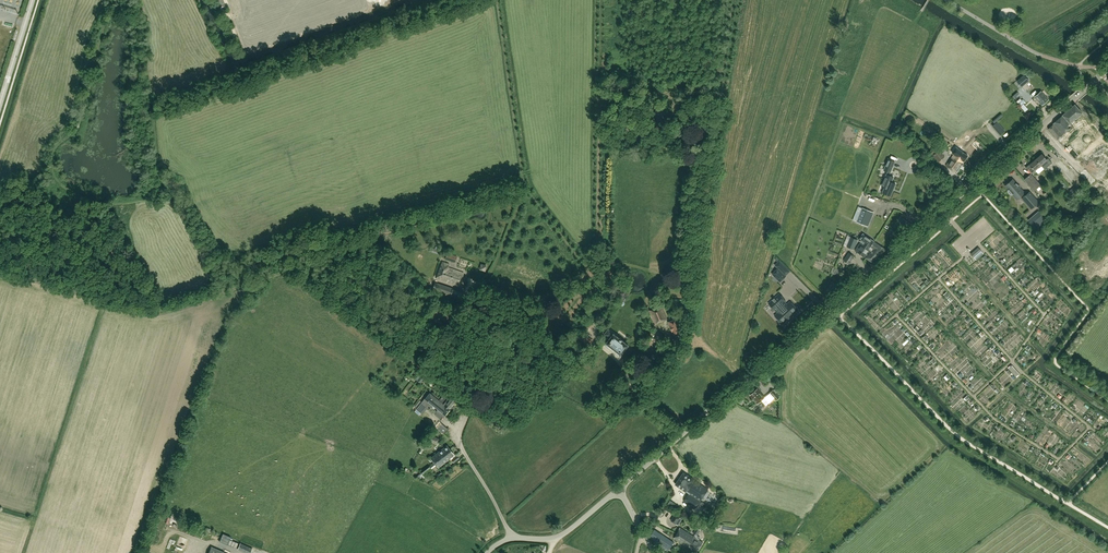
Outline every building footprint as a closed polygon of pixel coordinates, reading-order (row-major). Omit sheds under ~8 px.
[(1024,75),(1017,81),(1021,86),(1022,86),(1029,81),(1028,80),(1024,75)] [(1042,105),(1048,99),(1041,91),(1044,89),(1039,83),(1034,87),(1034,86),(1033,87),(1034,87),(1030,91),(1035,97),(1042,105)] [(1102,135),(1093,125),(1092,126),(1081,113),(1082,113),(1075,105),(1063,115),(1053,124),(1048,129),(1075,159),(1076,160),(1086,161),(1087,161),(1081,154),(1102,135)] [(992,127),(1000,136),(1004,132),(996,123),(992,127)] [(937,146),(934,149),(936,152),(939,156),(941,159),(945,156),(942,153),(937,146)] [(936,152),(933,155),(938,162),(942,159),(941,159),(939,156),(936,152)] [(946,166),(952,170),(953,168),(954,166),(953,166),(953,165),(954,163),(956,162),(955,162),(959,157),(954,154),(946,166)] [(1042,154),(1036,160),(1041,165),(1044,169),(1052,163),(1048,158),(1047,159),(1042,154)] [(964,161),(959,157),(955,162),(956,162),(954,163),(953,165),(953,166),(954,166),(953,168),(952,170),(956,172),(959,168),(962,163),(964,161)] [(892,182),(894,177),(889,175),(890,173),(895,161),(888,159),(883,170),(887,172),(887,174),(886,174),(881,186),(884,188),(882,193),(891,196),(896,184),(892,182)] [(1032,173),(1041,165),(1036,160),(1030,165),(1032,167),(1029,169),(1032,173)] [(1061,161),(1055,166),(1064,176),(1070,170),(1061,161)] [(1041,185),(1031,174),(1024,179),(1034,191),(1041,185)] [(1024,193),(1013,179),(1005,186),(1009,189),(1008,189),(1008,190),(1008,191),(1009,192),(1009,193),(1010,193),(1010,194),(1011,194),(1012,194),(1013,194),(1017,199),(1024,193)] [(1071,195),(1078,189),(1075,186),(1068,192),(1071,195)] [(1038,202),(1029,192),(1022,198),(1031,209),(1038,202)] [(1081,202),(1074,194),(1070,198),(1077,206),(1081,202)] [(862,208),(857,222),(868,227),(874,213),(862,208)] [(1036,229),(1046,220),(1039,211),(1028,220),(1036,229)] [(900,223),(906,227),(909,222),(903,218),(900,223)] [(869,248),(874,241),(863,234),(859,240),(861,242),(860,242),(869,248)] [(858,239),(851,236),(847,246),(854,249),(858,239)] [(874,241),(869,248),(868,249),(871,251),(866,258),(872,262),(886,250),(874,241)] [(868,249),(869,248),(860,242),(855,250),(866,258),(871,251),(868,249)] [(1094,283),(1102,287),(1107,277),(1107,246),(1099,259),(1097,258),(1087,274),(1091,277),(1089,279),(1094,283)] [(974,257),(981,251),(978,247),(971,254),(974,257)] [(849,264),(854,256),(849,253),(844,260),(849,264)] [(779,264),(783,260),(778,255),(774,258),(779,264)] [(459,286),(463,273),(448,267),(449,264),(442,261),(436,278),(459,286)] [(772,274),(780,282),(786,276),(778,268),(772,274)] [(1009,294),(997,277),(995,279),(992,274),(984,280),(988,284),(991,282),(994,286),(991,288),(995,293),(993,294),(996,297),(1003,292),(1006,297),(1009,294)] [(674,278),(669,285),(673,289),(678,282),(674,278)] [(452,288),(440,284),(437,291),(461,300),(463,293),(452,289),(452,288)] [(902,297),(906,294),(900,287),(896,291),(902,297)] [(935,311),(942,305),(945,308),(949,304),(933,287),(922,296),(935,311)] [(783,324),(798,310),(790,301),(787,304),(785,302),(786,301),(779,294),(768,303),(775,311),(775,310),(778,313),(774,315),(783,324)] [(449,315),(445,312),(447,310),(439,305),(433,314),(445,321),(449,315)] [(655,324),(656,324),(668,319),(662,305),(649,310),(655,324)] [(1032,312),(1020,322),(1024,327),(1026,325),(1030,330),(1033,328),(1030,324),(1032,322),(1034,324),(1039,320),(1034,314),(1034,315),(1032,312)] [(681,327),(684,326),(682,321),(679,322),(677,318),(668,322),(674,335),(683,331),(681,327)] [(629,345),(609,329),(605,335),(610,339),(606,343),(622,355),(625,350),(628,352),(631,348),(629,346),(629,345)] [(899,330),(888,342),(895,350),(907,338),(899,330)] [(582,332),(578,338),(589,346),(593,340),(582,332)] [(1020,374),(1012,365),(1009,368),(1016,376),(1018,374),(1019,375),(1020,374)] [(769,403),(757,389),(750,395),(762,408),(764,406),(765,407),(769,403)] [(773,390),(771,393),(777,400),(780,398),(773,390)] [(432,393),(431,394),(449,409),(456,401),(445,392),(439,400),(432,393)] [(425,399),(417,409),(421,413),(428,405),(431,407),(433,405),(436,408),(438,409),(436,412),(443,417),(444,415),(449,409),(431,394),(429,393),(425,399)] [(964,419),(969,423),(972,418),(970,416),(973,412),(966,407),(962,412),(965,414),(966,412),(968,414),(964,419)] [(439,440),(428,434),(426,439),(437,445),(439,440)] [(430,458),(434,463),(450,450),(447,446),(430,458)] [(454,455),(450,450),(434,463),(417,476),(418,478),(422,476),(436,465),(438,468),(454,455)] [(695,509),(708,489),(683,472),(675,484),(689,493),(683,501),(695,509)] [(682,519),(675,514),(671,520),(678,525),(682,519)] [(681,528),(677,533),(700,548),(703,542),(698,538),(699,536),(697,535),(700,530),(697,527),(693,533),(695,534),(694,536),(681,528)] [(655,540),(653,543),(667,552),(669,550),(674,542),(660,533),(655,540)] [(700,548),(677,533),(674,539),(696,552),(700,548)] [(238,543),(230,540),(228,545),(236,549),(238,543)] [(252,548),(240,543),(237,549),(246,552),(250,552),(252,548)]
